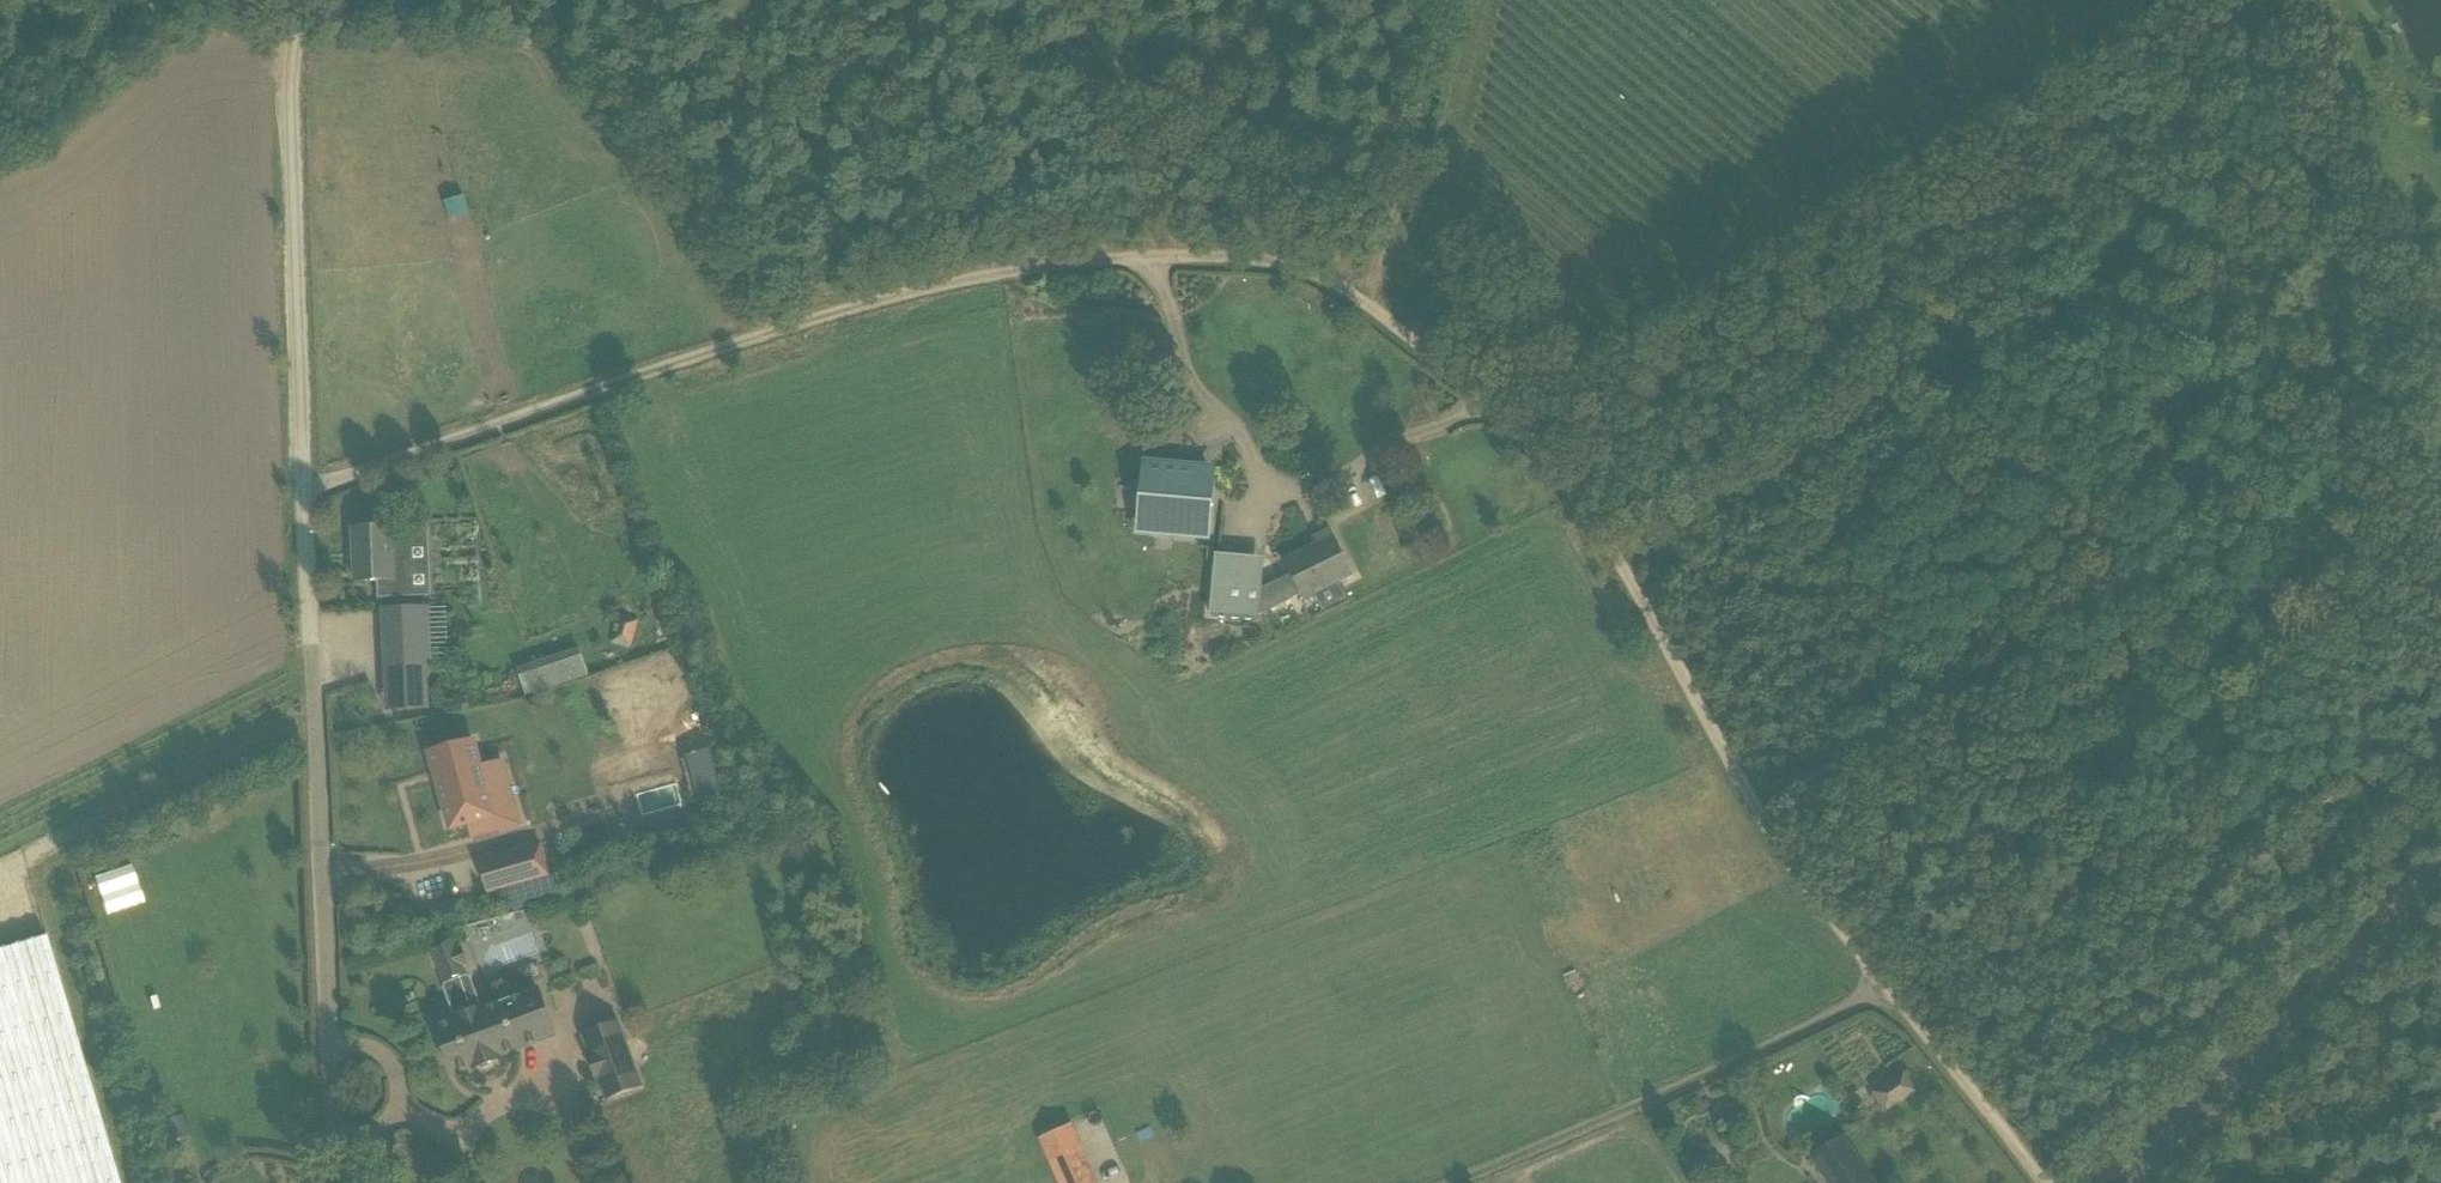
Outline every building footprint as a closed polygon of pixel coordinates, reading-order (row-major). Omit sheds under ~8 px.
[(1589,345),(1578,354),(1588,365),(1599,356),(1589,345)] [(1147,465),(1145,482),(1143,512),(1141,529),(1206,535),(1212,471),(1147,465)] [(412,597),(409,527),(353,529),(356,582),(378,581),(379,598),(412,597)] [(1317,544),(1284,560),(1284,561),(1303,600),(1353,575),(1330,530),(1314,538),(1317,544)] [(1239,588),(1242,558),(1214,556),(1208,619),(1255,624),(1258,590),(1239,588)] [(411,676),(427,675),(428,675),(425,610),(425,608),(408,609),(384,610),(387,677),(411,676)] [(583,660),(522,681),(527,697),(588,676),(583,660)] [(428,753),(450,829),(468,824),(472,837),(497,830),(472,741),(428,753)] [(723,798),(720,788),(697,795),(700,804),(723,798)] [(500,855),(508,882),(540,873),(533,845),(500,855)] [(48,937),(0,951),(0,1182),(121,1182),(48,937)] [(432,952),(444,984),(468,974),(455,943),(432,952)] [(483,1010),(471,979),(467,977),(447,984),(444,989),(456,1020),(436,1028),(453,1073),(473,1066),(474,1068),(501,1058),(500,1056),(555,1035),(538,990),(483,1010)] [(607,1099),(641,1086),(618,1023),(584,1036),(592,1057),(590,1058),(597,1078),(600,1077),(607,1099)] [(1904,1070),(1872,1092),(1886,1113),(1918,1091),(1917,1089),(1919,1087),(1907,1069),(1905,1071),(1904,1070)] [(164,1122),(169,1142),(190,1136),(185,1116),(164,1122)] [(1049,1163),(1058,1182),(1099,1182),(1083,1147),(1073,1125),(1039,1140),(1049,1163)] [(1829,1182),(1873,1182),(1843,1137),(1812,1158),(1829,1182)] [(1704,1158),(1704,1165),(1709,1169),(1716,1169),(1720,1164),(1720,1158),(1715,1154),(1708,1154),(1704,1158)]
